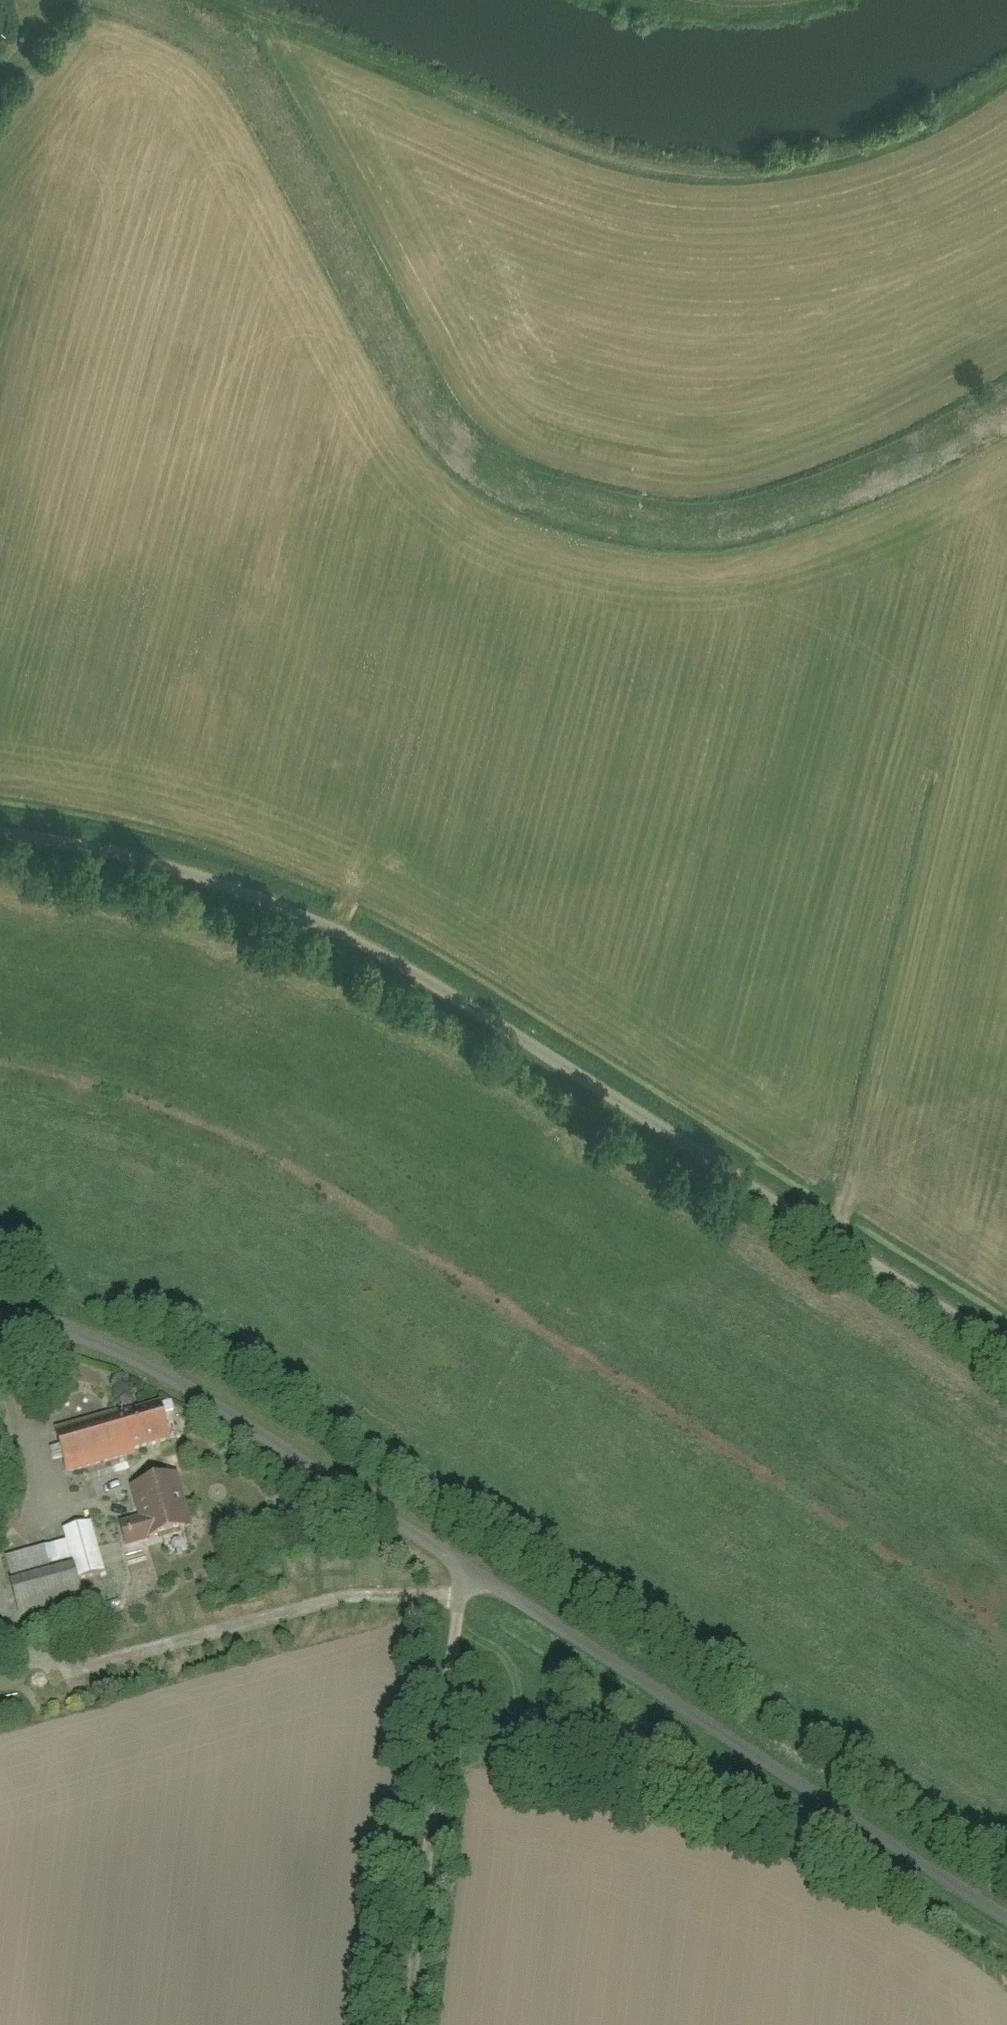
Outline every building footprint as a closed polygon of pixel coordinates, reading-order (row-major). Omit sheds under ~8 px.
[(156,1400),(52,1429),(63,1469),(167,1439),(156,1400)] [(186,1535),(169,1475),(123,1488),(133,1525),(110,1531),(117,1555),(186,1535)] [(108,1577),(93,1512),(60,1519),(64,1536),(39,1542),(44,1560),(7,1569),(17,1609),(85,1593),(89,1593),(86,1582),(108,1577)]
